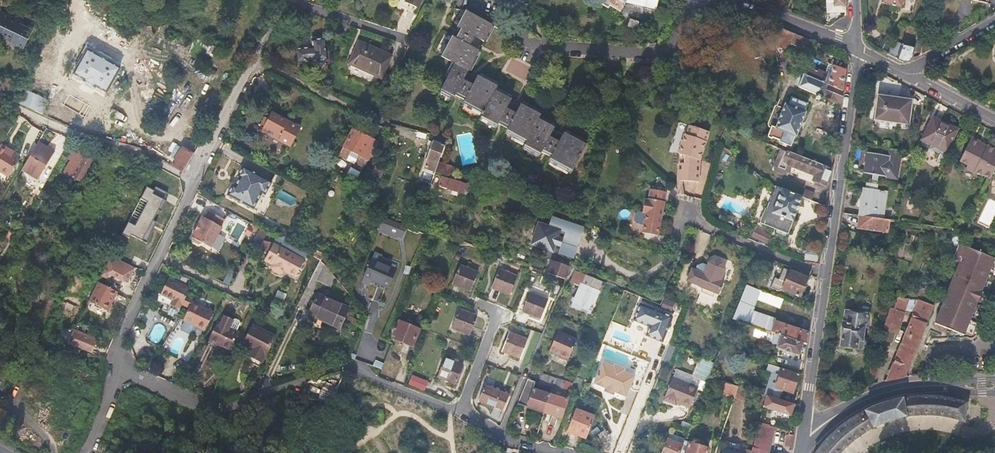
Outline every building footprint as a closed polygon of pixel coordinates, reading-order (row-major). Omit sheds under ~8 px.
[(405,3),(418,9),(422,0),(406,0),(405,3)] [(659,0),(604,0),(621,11),(627,2),(658,8),(659,0)] [(830,17),(826,21),(831,26),(840,16),(847,16),(846,0),(829,0),(830,17)] [(881,2),(900,8),(903,0),(882,0),(881,2)] [(456,38),(470,46),(474,36),(483,41),(491,24),(465,10),(456,27),(460,29),(456,38)] [(11,41),(9,44),(23,50),(33,31),(19,24),(21,21),(1,11),(0,12),(0,35),(11,41)] [(810,51),(815,40),(784,29),(781,28),(779,33),(786,35),(785,38),(806,46),(806,49),(810,51)] [(313,46),(296,48),(298,63),(328,59),(325,36),(313,38),(313,46)] [(478,51),(470,46),(456,38),(452,37),(443,56),(454,62),(468,69),(469,70),(478,51)] [(360,39),(349,63),(382,78),(392,54),(360,39)] [(893,40),(887,53),(887,54),(886,55),(896,59),(904,62),(911,59),(913,47),(903,45),(893,40)] [(119,69),(88,51),(74,75),(105,92),(119,69)] [(807,74),(844,91),(845,89),(846,79),(849,60),(833,53),(829,61),(831,62),(828,72),(812,65),(807,74)] [(464,78),(468,69),(454,62),(441,90),(454,97),(456,93),(465,97),(473,82),(464,78)] [(836,99),(843,102),(844,91),(807,74),(806,73),(801,84),(819,93),(818,97),(822,98),(824,96),(835,102),(836,99)] [(477,74),(473,82),(465,97),(463,102),(483,112),(494,89),(496,84),(477,74)] [(511,98),(494,89),(483,112),(481,116),(497,125),(499,121),(508,126),(516,111),(506,107),(511,98)] [(907,125),(911,100),(878,95),(875,120),(907,125)] [(781,139),(792,143),(796,134),(798,135),(801,127),(805,119),(808,111),(807,110),(808,105),(793,98),(790,104),(788,103),(787,106),(777,126),(785,129),(781,139)] [(516,111),(508,126),(507,130),(526,140),(524,144),(539,153),(542,148),(550,134),(554,126),(538,116),(540,112),(521,101),(516,111)] [(777,128),(777,126),(787,106),(778,101),(768,124),(777,128)] [(273,112),(269,118),(266,116),(262,123),(266,125),(263,130),(291,145),(300,127),(273,112)] [(946,151),(956,129),(932,118),(922,140),(946,151)] [(692,127),(688,136),(686,136),(679,155),(681,156),(680,180),(700,182),(702,160),(711,134),(692,127)] [(362,172),(378,141),(354,128),(340,156),(348,160),(353,151),(361,155),(354,168),(362,172)] [(559,139),(550,134),(542,148),(552,154),(550,159),(572,171),(586,143),(564,130),(559,139)] [(422,169),(435,174),(435,172),(439,162),(448,138),(434,134),(422,169)] [(994,169),(994,153),(994,150),(986,146),(985,148),(977,144),(978,142),(970,137),(958,160),(966,165),(964,168),(981,176),(982,175),(990,179),(994,169)] [(5,141),(0,149),(0,165),(13,173),(23,155),(11,148),(12,145),(5,141)] [(56,152),(40,142),(39,144),(32,155),(23,169),(39,179),(56,152)] [(185,171),(195,154),(184,148),(173,165),(185,171)] [(816,180),(825,183),(827,178),(832,168),(783,148),(774,171),(790,178),(796,166),(818,175),(816,180)] [(852,159),(850,170),(897,179),(902,150),(890,148),(889,156),(869,152),(867,162),(852,159)] [(70,159),(73,160),(66,172),(81,181),(94,159),(78,150),(77,152),(75,151),(70,159)] [(439,162),(435,172),(456,179),(459,168),(439,162)] [(238,186),(236,186),(230,196),(255,211),(264,194),(267,195),(274,182),(247,167),(240,177),(243,179),(238,186)] [(379,184),(384,171),(375,167),(370,180),(379,184)] [(350,169),(347,175),(358,180),(361,174),(350,169)] [(430,186),(433,177),(421,173),(418,181),(430,186)] [(440,187),(466,195),(469,185),(443,176),(440,187)] [(789,233),(804,197),(778,186),(769,207),(767,207),(761,222),(789,233)] [(129,223),(123,235),(131,239),(132,236),(148,245),(153,233),(149,231),(159,211),(163,213),(167,202),(165,201),(169,194),(157,187),(155,191),(148,188),(142,200),(148,203),(136,227),(129,223)] [(644,212),(644,213),(648,214),(646,224),(645,232),(662,235),(669,192),(651,189),(649,201),(646,200),(644,212)] [(863,190),(860,216),(885,219),(888,193),(863,190)] [(644,213),(644,212),(641,211),(638,213),(637,221),(639,223),(646,224),(648,214),(644,213)] [(194,240),(195,243),(199,246),(202,244),(212,249),(223,229),(221,228),(225,221),(209,212),(205,219),(204,218),(193,239),(194,240)] [(720,214),(718,219),(727,222),(729,217),(720,214)] [(531,243),(555,253),(557,246),(561,247),(559,253),(575,260),(587,228),(555,215),(552,224),(541,219),(531,243)] [(858,229),(888,233),(890,220),(885,219),(860,216),(858,229)] [(27,219),(17,237),(23,241),(33,223),(27,219)] [(403,238),(408,226),(390,219),(385,232),(403,238)] [(155,220),(149,231),(153,233),(159,222),(155,220)] [(254,239),(259,227),(250,222),(244,234),(254,239)] [(267,231),(259,227),(253,240),(261,244),(267,231)] [(755,227),(751,236),(768,244),(772,236),(755,227)] [(943,227),(941,241),(958,247),(959,244),(960,243),(965,230),(957,229),(943,227)] [(263,240),(260,249),(269,253),(273,244),(263,240)] [(953,261),(956,262),(948,284),(951,285),(935,325),(965,336),(994,260),(994,258),(959,244),(958,247),(953,261)] [(266,260),(274,266),(272,269),(273,272),(279,276),(283,275),(284,273),(296,279),(305,263),(274,245),(266,260)] [(806,262),(820,265),(820,263),(822,249),(807,248),(805,262),(806,262)] [(517,250),(515,256),(523,259),(525,253),(517,250)] [(317,252),(314,258),(320,262),(322,263),(325,257),(317,252)] [(112,257),(105,270),(129,283),(136,269),(112,257)] [(396,269),(372,259),(364,276),(388,287),(396,269)] [(549,273),(568,280),(572,268),(554,261),(549,273)] [(701,293),(697,303),(714,310),(725,283),(722,282),(726,271),(724,264),(715,261),(709,264),(708,267),(703,265),(698,267),(696,272),(692,270),(687,282),(700,287),(701,293)] [(322,263),(320,262),(298,308),(304,311),(312,297),(311,295),(318,280),(331,287),(336,276),(326,265),(322,263)] [(471,291),(478,272),(460,266),(453,284),(471,291)] [(802,298),(810,275),(793,267),(791,269),(788,269),(783,284),(785,285),(783,291),(802,298)] [(510,295),(517,276),(500,269),(492,288),(510,295)] [(604,283),(578,272),(573,284),(581,287),(582,285),(584,286),(576,305),(592,312),(604,283)] [(159,292),(156,300),(168,306),(166,310),(172,313),(176,306),(184,310),(194,289),(168,277),(161,293),(159,292)] [(98,283),(89,302),(108,312),(117,293),(116,292),(118,288),(109,283),(107,287),(98,283)] [(805,344),(808,345),(810,333),(776,322),(776,319),(753,310),(758,298),(760,290),(747,286),(743,296),(734,320),(780,336),(805,344)] [(775,304),(778,297),(760,290),(758,298),(775,304)] [(723,316),(734,320),(743,296),(733,292),(723,316)] [(549,299),(531,293),(524,311),(542,318),(549,299)] [(319,294),(311,313),(341,327),(349,308),(319,294)] [(899,296),(895,309),(893,309),(888,323),(889,323),(887,331),(888,332),(886,340),(894,342),(896,334),(898,334),(909,299),(899,296)] [(197,300),(190,297),(186,305),(193,308),(197,300)] [(666,298),(663,307),(672,310),(675,302),(666,298)] [(193,308),(187,321),(207,330),(209,331),(218,312),(196,301),(193,308)] [(921,301),(906,337),(920,343),(934,306),(921,301)] [(78,309),(67,302),(62,312),(73,317),(78,309)] [(641,303),(634,319),(650,326),(647,335),(663,341),(673,316),(641,303)] [(453,327),(470,333),(477,315),(460,309),(453,327)] [(867,328),(869,315),(846,312),(841,346),(857,348),(859,350),(865,351),(866,349),(867,342),(866,341),(862,341),(865,327),(867,328)] [(214,342),(236,352),(242,339),(244,333),(242,332),(246,325),(245,322),(241,321),(239,321),(230,317),(226,324),(223,323),(214,342)] [(399,336),(398,339),(415,345),(420,328),(400,321),(395,334),(399,336)] [(207,330),(189,322),(186,328),(188,331),(194,334),(197,333),(198,333),(198,332),(205,335),(207,330)] [(252,334),(249,342),(263,348),(261,352),(268,355),(278,336),(257,326),(252,334)] [(244,333),(242,339),(249,342),(252,334),(246,331),(244,333)] [(67,343),(90,353),(95,341),(73,332),(67,343)] [(511,333),(503,352),(521,358),(528,340),(511,333)] [(578,342),(558,334),(551,353),(571,361),(578,342)] [(801,356),(805,344),(780,336),(776,347),(786,351),(787,352),(791,354),(792,353),(801,356)] [(906,337),(889,380),(903,377),(906,377),(920,343),(906,337)] [(463,364),(446,357),(439,376),(457,383),(463,364)] [(677,369),(672,379),(698,390),(702,380),(708,383),(716,363),(701,357),(693,376),(677,369)] [(615,363),(614,366),(604,362),(595,384),(628,396),(637,375),(626,371),(627,368),(615,363)] [(774,372),(770,385),(777,387),(783,368),(770,364),(768,370),(774,372)] [(770,385),(766,395),(768,395),(780,399),(783,390),(793,393),(799,374),(783,368),(777,387),(770,385)] [(569,392),(572,383),(543,374),(541,383),(569,392)] [(425,389),(428,381),(412,377),(410,385),(425,389)] [(706,388),(735,397),(738,387),(710,377),(708,383),(706,388)] [(536,382),(529,379),(519,404),(545,412),(550,394),(534,389),(536,382)] [(677,404),(690,409),(698,390),(672,379),(664,400),(676,405),(677,404)] [(325,385),(320,399),(331,402),(337,388),(325,385)] [(510,396),(486,387),(480,401),(504,410),(510,396)] [(550,394),(545,412),(562,417),(567,400),(550,394)] [(768,395),(767,396),(764,406),(785,413),(791,415),(795,405),(768,395)] [(816,452),(841,452),(842,452),(848,446),(854,441),(859,437),(866,433),(872,429),(879,426),(887,423),(894,420),(901,418),(907,417),(913,416),(920,416),(929,416),(937,417),(944,418),(951,419),(958,420),(964,422),(966,403),(958,400),(952,399),(944,398),(934,396),(930,396),(926,396),(916,396),(905,397),(896,399),(886,402),(877,405),(865,411),(856,415),(846,422),(839,428),(836,430),(833,433),(826,441),(821,447),(816,452)] [(587,439),(596,416),(578,409),(569,431),(587,439)] [(752,452),(767,452),(774,426),(769,425),(769,424),(760,422),(753,450),(752,452)] [(670,434),(668,439),(682,445),(685,440),(670,434)] [(662,452),(679,452),(682,445),(668,439),(662,452)] [(709,449),(691,444),(688,452),(708,452),(709,449)]
